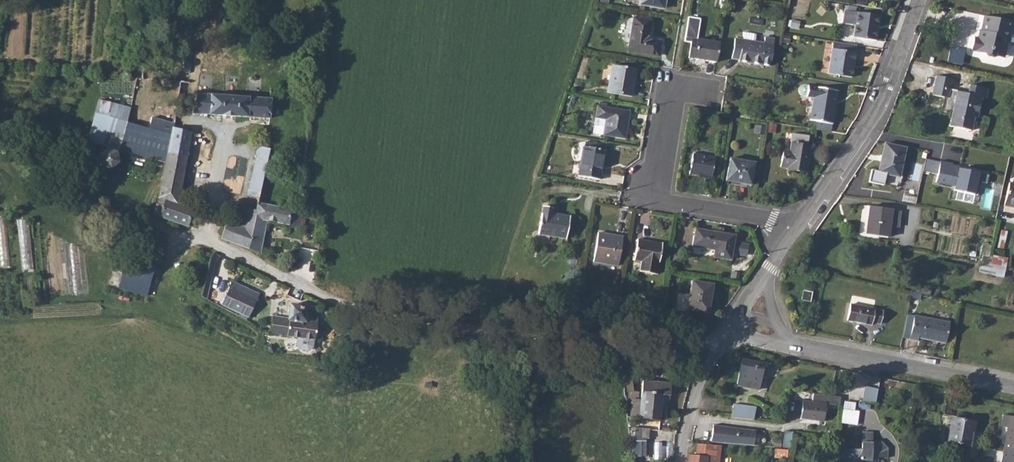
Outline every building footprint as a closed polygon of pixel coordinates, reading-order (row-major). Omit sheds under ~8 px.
[(303,25),(321,26),(322,12),(305,11),(303,25)] [(845,11),(843,23),(855,25),(853,36),(876,40),(879,16),(845,11)] [(633,18),(628,50),(657,56),(660,41),(652,40),(649,38),(648,35),(648,32),(650,21),(646,20),(647,17),(635,15),(635,18),(633,18)] [(982,15),(979,30),(977,29),(975,36),(973,36),(970,49),(982,52),(983,56),(989,57),(992,55),(993,50),(1003,52),(1006,41),(1003,40),(1006,28),(1013,29),(1013,26),(1013,22),(988,16),(982,15)] [(694,59),(716,63),(719,42),(697,39),(700,19),(688,17),(684,42),(691,43),(689,58),(694,59)] [(1006,28),(1003,40),(1006,41),(1013,43),(1013,29),(1006,28)] [(738,61),(744,62),(748,33),(744,32),(742,40),(735,38),(731,58),(739,59),(738,61)] [(748,33),(744,62),(758,64),(770,66),(775,37),(766,36),(764,43),(755,42),(756,34),(748,33)] [(833,41),(828,73),(852,77),(857,45),(833,41)] [(172,65),(172,67),(173,69),(175,70),(177,70),(179,70),(180,68),(181,66),(180,64),(178,62),(175,62),(174,63),(172,65)] [(612,65),(607,92),(631,96),(636,69),(612,65)] [(944,97),(942,104),(953,106),(952,114),(949,126),(971,130),(974,117),(977,118),(982,97),(986,98),(988,89),(975,86),(972,95),(968,94),(957,92),(957,90),(951,88),(953,79),(937,76),(933,95),(944,97)] [(139,77),(139,78),(138,85),(162,86),(163,79),(142,77),(139,77)] [(189,81),(180,80),(176,99),(186,101),(187,92),(189,81)] [(810,120),(816,121),(830,124),(832,124),(837,91),(808,86),(804,85),(801,86),(800,88),(799,91),(800,93),(802,95),(806,96),(814,97),(810,120)] [(196,93),(192,112),(269,118),(270,97),(196,93)] [(597,106),(592,133),(624,138),(629,112),(605,107),(606,103),(599,102),(598,106),(597,106)] [(101,107),(91,141),(114,147),(114,148),(165,162),(158,197),(158,200),(153,214),(187,226),(192,210),(192,209),(177,203),(186,154),(168,150),(171,133),(156,130),(126,121),(128,115),(101,107)] [(158,124),(156,130),(171,133),(168,150),(186,154),(190,132),(158,124)] [(756,125),(754,133),(764,134),(766,126),(756,125)] [(40,141),(44,143),(51,134),(47,131),(40,141)] [(784,150),(780,167),(786,168),(787,169),(806,172),(812,137),(793,134),(790,151),(784,150)] [(885,143),(877,172),(897,177),(905,149),(885,143)] [(257,145),(253,167),(265,170),(269,148),(257,145)] [(583,146),(578,175),(600,179),(605,150),(583,146)] [(105,148),(98,155),(100,164),(110,168),(118,161),(115,151),(105,148)] [(693,154),(689,173),(711,178),(714,158),(693,154)] [(730,158),(726,180),(750,185),(755,163),(730,158)] [(939,163),(925,160),(922,173),(937,176),(939,163)] [(940,162),(939,163),(937,176),(935,184),(954,188),(953,192),(977,197),(980,183),(986,185),(988,176),(976,174),(976,172),(969,171),(969,172),(964,171),(958,170),(959,169),(951,167),(952,165),(940,162)] [(253,167),(248,189),(260,192),(264,172),(265,170),(253,167)] [(57,176),(56,178),(56,180),(58,182),(69,189),(73,182),(61,174),(59,175),(57,176)] [(1004,205),(1013,207),(1013,182),(1010,181),(1004,205)] [(225,222),(221,238),(253,249),(260,252),(266,220),(289,224),(300,226),(302,211),(298,210),(258,202),(257,202),(256,210),(245,208),(240,226),(225,221),(225,222)] [(870,205),(866,234),(887,237),(891,208),(870,205)] [(538,234),(565,238),(570,216),(552,213),(553,208),(543,206),(538,234)] [(21,268),(31,268),(31,219),(21,219),(21,268)] [(695,229),(692,246),(714,250),(713,257),(729,260),(734,235),(695,229)] [(598,232),(593,261),(618,265),(623,236),(598,232)] [(638,239),(634,259),(643,261),(641,271),(656,274),(662,243),(638,239)] [(984,247),(981,262),(990,263),(993,249),(984,247)] [(121,272),(121,273),(122,273),(150,281),(155,263),(154,263),(134,258),(125,255),(125,256),(121,272)] [(208,270),(200,296),(201,297),(207,301),(217,260),(211,258),(208,270)] [(981,262),(978,272),(1003,278),(1005,267),(1002,266),(991,264),(990,263),(981,262)] [(233,280),(222,304),(248,317),(260,292),(233,280)] [(691,280),(687,310),(706,313),(708,300),(710,300),(712,284),(691,280)] [(803,290),(801,300),(810,301),(811,291),(803,290)] [(853,296),(852,302),(874,306),(875,300),(853,296)] [(850,303),(847,319),(872,325),(872,322),(880,324),(883,311),(850,303)] [(273,315),(270,333),(314,340),(318,314),(304,311),(303,320),(273,315)] [(913,316),(909,340),(917,341),(918,338),(944,343),(948,323),(913,316)] [(742,359),(737,385),(759,389),(763,362),(742,359)] [(640,399),(624,398),(626,417),(659,420),(662,395),(669,396),(670,383),(642,381),(640,399)] [(865,386),(862,400),(870,401),(875,402),(878,389),(865,386)] [(813,400),(839,402),(840,395),(814,393),(813,400)] [(856,423),(858,401),(844,400),(842,422),(856,423)] [(862,400),(859,400),(859,407),(869,409),(870,401),(862,400)] [(803,401),(801,418),(824,422),(826,404),(803,401)] [(733,403),(731,417),(754,420),(754,416),(760,417),(761,408),(756,408),(756,406),(733,403)] [(1003,450),(1013,453),(1013,417),(1005,415),(1002,428),(1008,429),(1003,450)] [(940,427),(937,440),(965,445),(963,457),(975,460),(977,445),(979,435),(973,433),(974,422),(952,418),(950,426),(947,426),(946,428),(940,427)] [(710,423),(708,442),(750,445),(752,428),(710,423)] [(647,456),(649,427),(634,426),(632,455),(647,456)] [(787,432),(785,447),(792,448),(794,433),(787,432)] [(842,458),(845,461),(878,461),(879,458),(886,458),(887,456),(888,449),(881,442),(872,441),(872,432),(863,432),(862,449),(843,448),(842,458)] [(697,444),(696,455),(719,457),(720,446),(697,444)] [(1003,450),(1001,461),(1013,461),(1013,453),(1003,450)]
